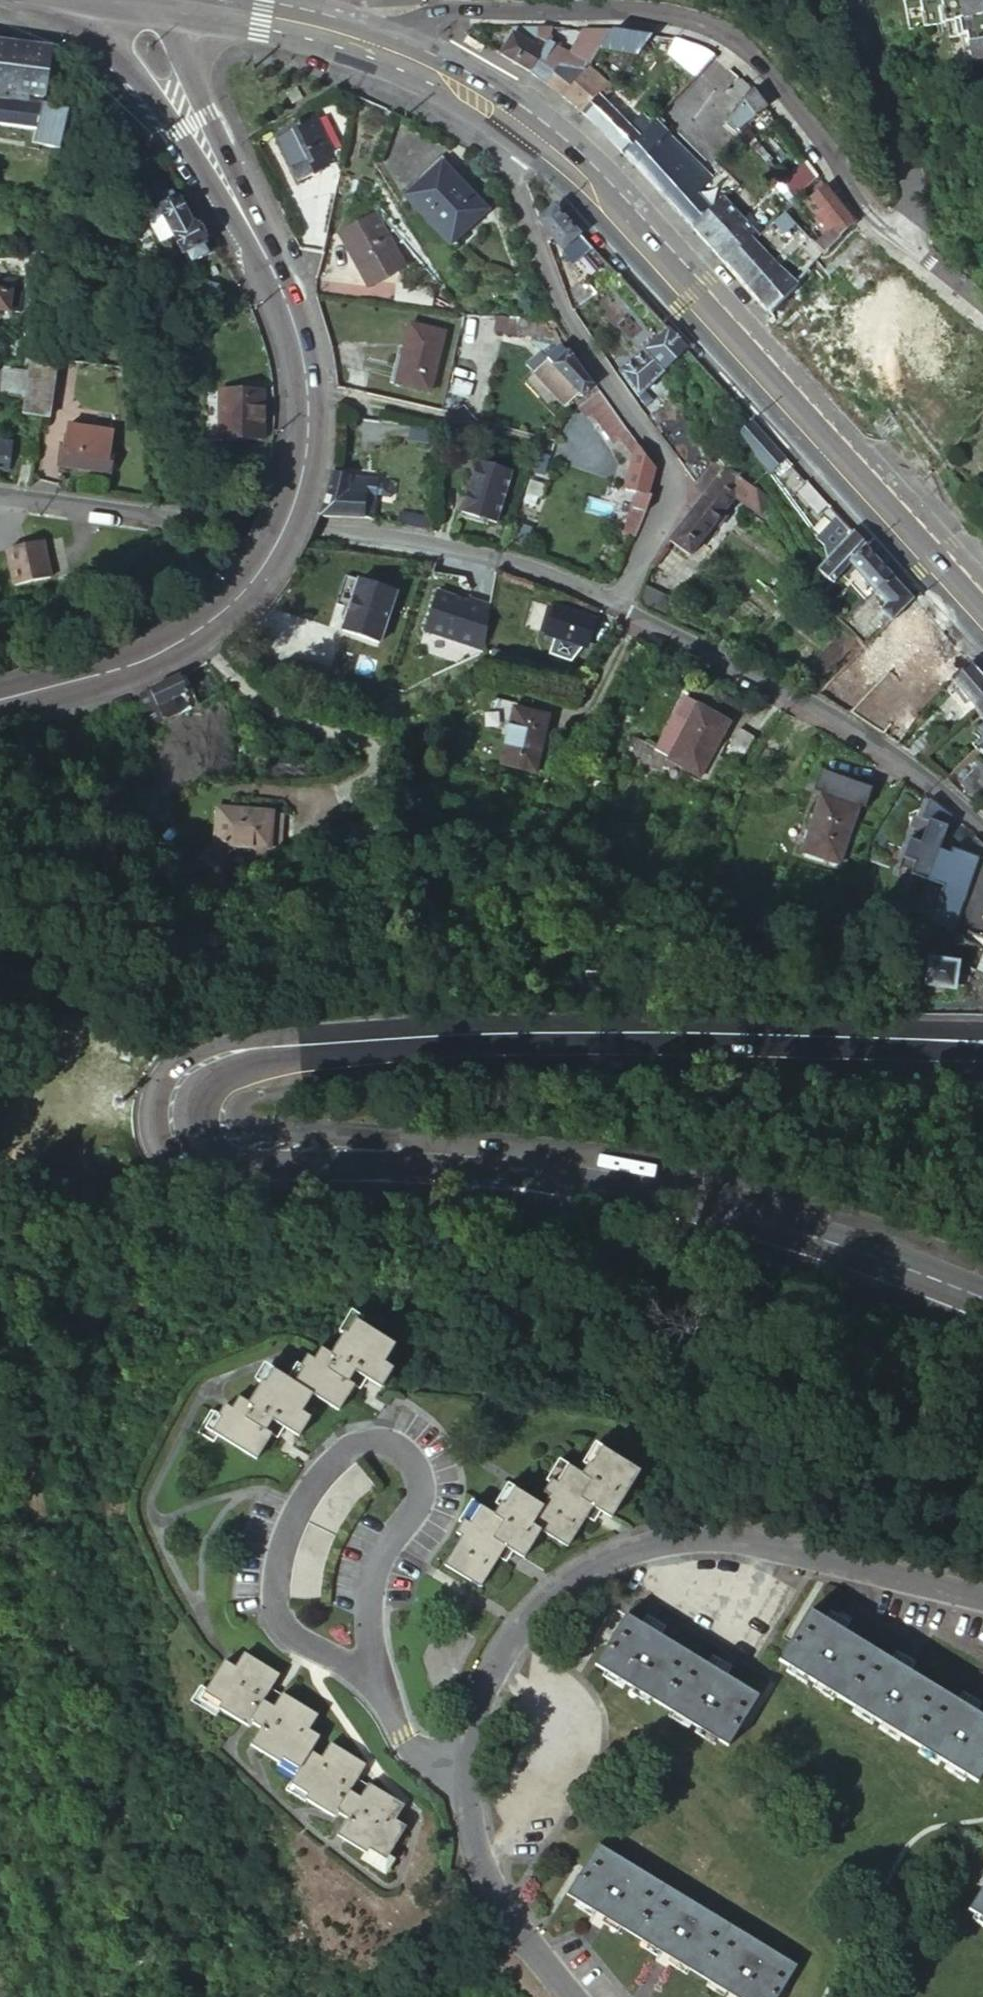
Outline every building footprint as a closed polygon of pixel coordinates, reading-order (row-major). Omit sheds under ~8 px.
[(925,37),(948,32),(960,30),(964,44),(974,42),(982,73),(982,72),(982,0),(916,0),(925,37)] [(525,27),(511,26),(510,35),(519,39),(525,27)] [(519,39),(510,35),(498,54),(500,56),(519,66),(527,71),(544,41),(537,38),(538,28),(525,27),(519,39)] [(542,28),(538,28),(537,38),(544,41),(527,71),(531,74),(541,82),(545,84),(558,64),(582,68),(585,63),(596,48),(609,30),(602,30),(581,29),(565,52),(552,45),(554,40),(547,36),(551,28),(542,28)] [(617,31),(609,30),(596,48),(635,53),(649,35),(637,34),(617,31)] [(683,42),(675,39),(681,64),(684,67),(674,80),(683,88),(714,54),(707,49),(704,48),(683,42)] [(52,49),(37,47),(8,43),(0,42),(0,105),(1,100),(2,92),(45,98),(52,49)] [(616,77),(631,58),(620,56),(608,72),(616,77)] [(576,109),(580,113),(594,97),(598,100),(608,88),(612,82),(585,63),(582,68),(558,64),(545,84),(554,91),(565,99),(571,105),(576,109)] [(727,96),(738,105),(750,91),(746,86),(740,79),(727,96)] [(750,91),(738,105),(724,123),(733,131),(743,123),(765,109),(762,104),(750,91)] [(616,149),(622,156),(640,136),(647,128),(637,118),(626,129),(598,100),(594,97),(580,113),(583,115),(592,124),(598,131),(603,135),(616,149)] [(0,105),(0,125),(33,130),(38,105),(1,100),(0,105)] [(67,111),(44,106),(38,105),(33,130),(30,144),(58,149),(67,111)] [(330,155),(313,121),(274,140),(297,183),(327,168),(323,160),(330,155)] [(653,122),(647,128),(640,136),(622,156),(630,164),(646,182),(660,196),(667,204),(674,212),(692,195),(708,180),(653,122)] [(758,137),(743,123),(733,131),(735,133),(749,146),(758,137)] [(447,241),(485,208),(441,159),(404,192),(447,241)] [(810,165),(806,160),(781,181),(793,194),(818,176),(810,165)] [(828,229),(813,243),(823,254),(852,223),(848,216),(837,202),(823,184),(808,196),(819,210),(814,214),(828,229)] [(191,224),(177,198),(174,198),(171,192),(167,192),(158,197),(158,200),(161,205),(157,208),(167,225),(161,229),(166,237),(172,235),(182,253),(186,252),(191,262),(207,253),(203,244),(205,242),(194,224),(191,224)] [(704,207),(692,195),(674,212),(683,222),(691,230),(709,212),(704,207)] [(710,251),(722,265),(731,256),(745,242),(751,236),(719,202),(709,212),(691,230),(697,237),(706,247),(710,251)] [(564,218),(553,207),(537,221),(539,223),(551,237),(561,248),(577,233),(564,218)] [(778,230),(789,219),(779,209),(774,213),(768,219),(778,230)] [(394,272),(364,219),(337,234),(366,287),(394,272)] [(590,247),(577,233),(561,248),(573,263),(590,247)] [(742,287),(748,294),(772,270),(745,242),(731,256),(722,265),(724,267),(738,283),(742,287)] [(763,311),(764,312),(778,299),(790,286),(775,267),(772,270),(748,294),(750,295),(757,304),(763,311)] [(9,292),(19,293),(16,279),(0,277),(0,290),(9,292)] [(226,285),(200,280),(197,297),(223,302),(226,285)] [(586,299),(592,294),(582,281),(572,288),(578,297),(574,300),(578,305),(586,299)] [(432,288),(396,282),(394,300),(430,305),(432,288)] [(0,290),(0,310),(6,310),(9,292),(0,290)] [(586,299),(578,305),(576,306),(589,321),(598,314),(586,299)] [(542,319),(494,316),(491,330),(509,333),(509,337),(518,338),(520,334),(535,336),(530,341),(536,348),(541,350),(540,353),(546,360),(532,373),(562,407),(576,393),(579,396),(590,385),(567,354),(565,354),(542,319)] [(443,331),(409,322),(395,383),(430,392),(443,331)] [(682,350),(665,331),(618,372),(633,394),(641,388),(682,350)] [(31,352),(29,369),(27,388),(25,399),(23,414),(42,416),(47,417),(56,357),(31,352)] [(29,369),(2,366),(0,384),(0,395),(25,399),(27,388),(29,369)] [(264,390),(220,388),(218,437),(261,440),(264,390)] [(641,388),(633,394),(640,404),(648,397),(641,388)] [(598,392),(577,409),(584,418),(590,414),(612,443),(618,440),(629,454),(635,445),(636,443),(598,392)] [(762,437),(748,423),(735,434),(737,437),(765,474),(783,459),(779,456),(772,448),(762,437)] [(66,424),(62,445),(108,452),(110,431),(66,424)] [(700,440),(680,464),(689,476),(695,483),(714,458),(700,440)] [(6,470),(9,446),(0,445),(0,469),(6,470)] [(110,453),(108,452),(62,445),(59,445),(57,466),(108,473),(110,453)] [(635,445),(629,454),(622,489),(635,493),(631,502),(630,507),(644,513),(650,496),(645,494),(652,468),(635,445)] [(704,494),(725,467),(719,463),(714,458),(695,483),(698,487),(704,494)] [(509,472),(475,462),(460,512),(494,522),(509,472)] [(688,556),(712,524),(720,513),(733,497),(757,516),(769,500),(725,467),(704,494),(682,523),(668,540),(688,556)] [(320,509),(317,514),(357,518),(369,519),(372,508),(362,506),(363,494),(345,491),(348,476),(332,472),(332,473),(331,477),(329,482),(328,488),(326,494),(322,502),(320,509)] [(380,485),(348,476),(345,491),(363,494),(362,506),(372,508),(380,485)] [(638,529),(644,513),(630,507),(620,533),(633,538),(636,534),(638,529)] [(419,529),(431,532),(433,520),(397,512),(395,524),(406,526),(419,529)] [(726,518),(720,513),(712,524),(718,528),(726,518)] [(816,573),(830,585),(847,564),(861,546),(850,532),(824,564),(816,573)] [(48,580),(42,545),(5,550),(12,587),(48,580)] [(879,565),(861,546),(847,564),(872,590),(888,575),(883,568),(879,565)] [(902,590),(888,575),(872,590),(884,603),(896,615),(911,600),(905,594),(902,590)] [(396,592),(360,579),(342,630),(376,642),(396,592)] [(645,611),(657,617),(666,599),(640,586),(635,598),(640,609),(645,611)] [(430,591),(424,636),(483,644),(490,599),(430,591)] [(883,627),(896,615),(884,603),(877,610),(883,616),(878,621),(883,627)] [(552,608),(542,605),(535,632),(543,634),(552,608)] [(939,673),(941,671),(949,680),(968,662),(964,658),(954,648),(942,634),(916,605),(871,650),(890,670),(888,673),(903,688),(929,663),(939,673)] [(593,620),(552,608),(543,634),(552,637),(585,646),(593,620)] [(858,640),(848,629),(800,675),(810,686),(851,647),(858,640)] [(864,646),(858,640),(851,647),(857,653),(864,646)] [(968,662),(949,680),(973,708),(982,698),(982,678),(980,675),(976,671),(968,662)] [(187,693),(180,675),(149,690),(139,694),(146,728),(178,714),(173,698),(187,693)] [(973,708),(972,709),(982,723),(976,730),(982,738),(982,698),(973,708)] [(726,724),(695,706),(664,758),(694,776),(726,724)] [(543,718),(511,710),(497,764),(530,772),(543,718)] [(896,745),(913,718),(904,712),(888,739),(890,741),(896,745)] [(750,738),(737,730),(724,751),(738,759),(750,738)] [(977,765),(958,785),(977,804),(981,800),(982,798),(982,770),(977,765)] [(819,793),(818,796),(832,801),(839,781),(857,787),(850,807),(856,809),(856,806),(864,809),(870,788),(817,770),(811,790),(819,793)] [(832,801),(818,796),(800,851),(838,863),(856,809),(850,807),(857,787),(839,781),(832,801)] [(911,844),(901,838),(891,855),(902,861),(895,873),(926,891),(912,915),(933,927),(966,870),(941,856),(939,860),(934,858),(928,854),(938,837),(941,833),(935,829),(918,820),(928,803),(927,802),(916,821),(923,824),(911,844)] [(955,822),(928,803),(918,820),(935,829),(941,833),(938,837),(944,840),(955,822)] [(275,819),(218,813),(214,847),(272,853),(275,819)] [(907,923),(926,939),(933,927),(912,915),(907,923)] [(973,971),(982,975),(982,947),(973,971)] [(953,967),(911,962),(910,975),(927,977),(927,983),(950,986),(953,967)] [(381,1369),(391,1352),(350,1326),(342,1339),(329,1360),(317,1352),(309,1364),(304,1360),(289,1382),(271,1371),(263,1384),(258,1381),(244,1403),(237,1399),(230,1409),(224,1405),(214,1421),(216,1423),(208,1435),(252,1463),(268,1439),(258,1433),(267,1419),(290,1435),(294,1437),(303,1424),(293,1418),(309,1392),(336,1408),(348,1389),(344,1387),(352,1374),(370,1385),(379,1390),(389,1373),(381,1369)] [(514,1556),(524,1562),(541,1534),(564,1548),(589,1505),(598,1510),(632,1484),(632,1474),(596,1454),(591,1463),(584,1460),(577,1472),(566,1465),(555,1485),(547,1480),(540,1492),(547,1496),(539,1510),(512,1495),(502,1512),(496,1510),(490,1521),(477,1514),(467,1531),(462,1528),(455,1540),(460,1544),(442,1572),(479,1594),(504,1550),(514,1556)] [(292,1564),(289,1584),(317,1586),(317,1583),(318,1579),(318,1575),(319,1572),(319,1569),(320,1564),(322,1559),(322,1554),(324,1549),(325,1545),(327,1541),(329,1535),(332,1531),(335,1526),(338,1520),(342,1515),(346,1509),(352,1503),(357,1498),(363,1492),(370,1486),(374,1483),(378,1479),(361,1456),(358,1457),(352,1463),(347,1467),(341,1472),(337,1477),(332,1482),(325,1492),(319,1498),(317,1502),(313,1510),(310,1515),(308,1518),(306,1522),(304,1526),(301,1531),(299,1538),(298,1543),(296,1549),(293,1558),(292,1564)] [(982,1771),(982,1725),(974,1720),(902,1674),(837,1633),(808,1614),(778,1662),(973,1787),(982,1771)] [(721,1753),(753,1702),(716,1678),(645,1632),(622,1617),(590,1666),(721,1753)] [(390,1864),(409,1831),(399,1825),(407,1810),(371,1790),(366,1798),(362,1796),(352,1791),(364,1770),(329,1750),(320,1766),(310,1759),(320,1742),(309,1736),(317,1722),(284,1703),(277,1715),(273,1713),(266,1709),(283,1680),(245,1658),(236,1674),(226,1668),(206,1703),(222,1712),(219,1717),(250,1734),(253,1729),(263,1735),(249,1759),(278,1775),(281,1771),(298,1780),(293,1789),(310,1799),(308,1803),(337,1820),(340,1816),(352,1823),(342,1842),(372,1858),(374,1855),(390,1864)] [(789,1966),(591,1845),(561,1896),(586,1911),(650,1950),(718,1991),(727,1996),(770,1996),(789,1966)] [(962,1913),(982,1926),(982,1879),(962,1913)]
